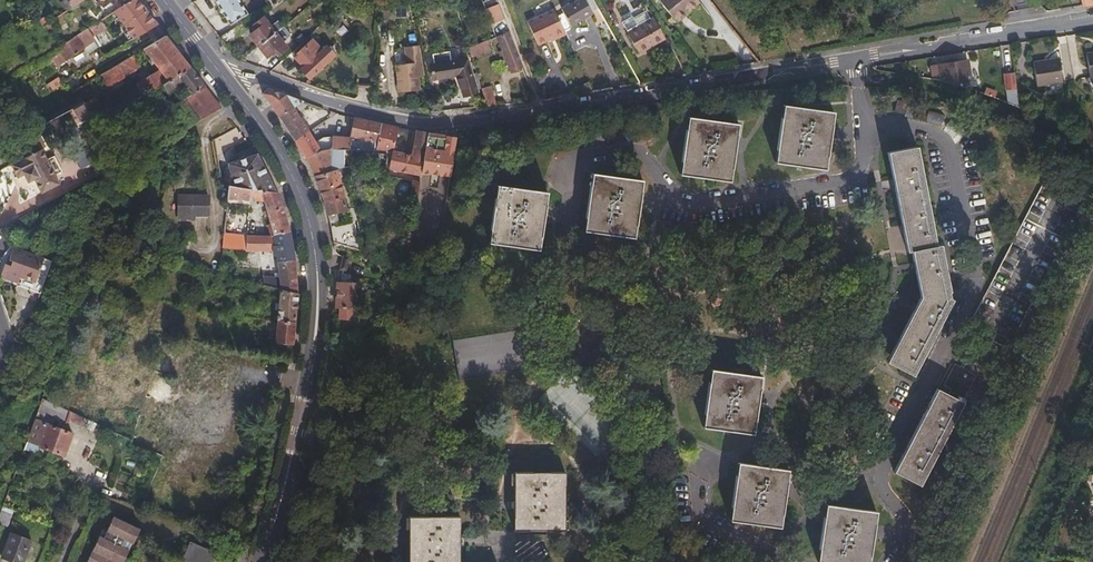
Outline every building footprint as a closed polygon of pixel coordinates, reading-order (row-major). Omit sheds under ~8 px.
[(94,39),(93,37),(121,19),(134,37),(156,24),(138,0),(129,0),(106,15),(57,47),(59,49),(49,56),(56,66),(94,39)] [(101,8),(106,15),(129,0),(112,0),(101,8)] [(229,22),(245,12),(238,0),(215,0),(229,22)] [(394,1),(395,15),(407,15),(406,0),(394,1)] [(583,0),(570,0),(559,6),(568,23),(589,11),(588,9),(583,0)] [(592,0),(583,0),(588,9),(595,5),(592,0)] [(695,0),(659,0),(669,14),(678,7),(682,11),(696,1),(695,0)] [(673,18),(682,11),(678,7),(669,14),(673,18)] [(562,32),(552,9),(525,22),(536,46),(545,41),(545,39),(547,38),(562,32)] [(651,15),(624,30),(635,51),(662,36),(651,15)] [(272,31),(268,25),(262,17),(253,23),(256,28),(250,33),(257,43),(272,31)] [(272,31),(280,24),(276,19),(268,25),(272,31)] [(224,43),(239,33),(235,27),(219,37),(224,43)] [(507,32),(504,27),(496,30),(498,35),(507,32)] [(276,53),(284,46),(272,31),(257,43),(266,54),(273,49),(276,53)] [(523,73),(507,32),(498,35),(494,37),(508,73),(509,73),(510,77),(523,73)] [(549,42),(564,35),(562,32),(547,38),(549,42)] [(188,64),(164,34),(142,47),(157,67),(165,78),(188,64)] [(302,69),(310,79),(335,54),(325,43),(321,47),(313,39),(296,55),(305,66),(302,69)] [(488,49),(485,40),(466,47),(469,55),(488,49)] [(423,75),(417,45),(404,46),(404,63),(395,64),(396,89),(416,88),(415,75),(423,75)] [(425,65),(427,77),(452,75),(458,96),(472,92),(462,60),(446,62),(445,51),(427,54),(429,65),(425,65)] [(1083,52),(1087,77),(1092,76),(1092,51),(1083,52)] [(121,73),(140,62),(134,52),(98,74),(104,85),(122,74),(121,73)] [(1055,57),(1029,61),(1033,85),(1059,81),(1055,57)] [(968,81),(964,58),(927,64),(928,75),(937,73),(938,80),(950,83),(968,81)] [(220,106),(188,64),(165,78),(159,83),(165,91),(180,82),(188,93),(175,102),(191,124),(220,106)] [(144,92),(159,83),(165,78),(157,67),(136,80),(144,92)] [(1014,87),(1012,71),(1002,72),(1004,88),(1014,87)] [(50,87),(62,80),(57,73),(46,81),(50,87)] [(590,90),(585,80),(578,83),(582,92),(590,90)] [(494,104),(488,84),(479,87),(484,105),(494,104)] [(142,93),(136,85),(118,97),(123,105),(142,93)] [(292,107),(302,101),(267,88),(263,91),(278,115),(292,107)] [(94,123),(120,107),(116,103),(103,111),(92,95),(82,102),(94,123)] [(897,99),(894,112),(904,114),(907,102),(897,99)] [(782,103),(774,161),(824,169),(833,110),(782,103)] [(307,131),(292,107),(278,115),(294,139),(307,131)] [(728,180),(737,121),(687,114),(678,172),(728,180)] [(39,125),(34,116),(26,120),(31,130),(35,128),(39,125)] [(350,132),(353,117),(346,116),(344,128),(346,131),(347,131),(350,132)] [(376,142),(379,124),(353,117),(350,132),(349,136),(359,138),(376,142)] [(391,150),(395,127),(379,124),(376,142),(374,147),(372,146),(371,152),(390,155),(391,150)] [(44,145),(35,128),(31,130),(40,147),(41,146),(44,145)] [(320,150),(307,131),(294,139),(306,158),(320,150)] [(419,172),(425,132),(415,131),(411,154),(391,150),(390,155),(387,167),(419,174),(419,172)] [(448,176),(454,136),(425,132),(419,172),(448,176)] [(347,147),(349,137),(332,134),(330,145),(331,145),(339,146),(347,147)] [(357,149),(359,138),(349,136),(349,137),(347,147),(357,149)] [(335,167),(339,146),(331,145),(330,145),(320,150),(306,158),(314,174),(335,167)] [(56,173),(63,169),(54,153),(47,157),(41,146),(40,147),(11,163),(18,176),(24,172),(29,180),(35,177),(43,191),(61,181),(56,173)] [(933,240),(916,148),(887,153),(901,231),(933,240)] [(274,191),(260,160),(257,155),(255,152),(228,163),(232,175),(235,185),(274,191)] [(346,181),(342,165),(335,167),(339,183),(346,181)] [(339,183),(335,167),(314,174),(327,209),(332,241),(360,250),(355,220),(336,223),(334,212),(346,209),(339,183)] [(641,178),(591,170),(581,228),(632,236),(641,178)] [(235,185),(232,175),(227,177),(230,185),(235,185)] [(414,202),(417,181),(410,180),(406,201),(414,202)] [(496,181),(487,238),(537,247),(546,190),(496,181)] [(288,229),(282,207),(274,191),(235,185),(230,185),(229,184),(228,198),(264,201),(267,209),(264,210),(265,215),(269,215),(271,223),(268,223),(271,231),(224,233),(223,248),(266,254),(267,240),(273,239),(273,232),(288,229)] [(209,215),(209,195),(179,195),(179,215),(195,215),(209,215)] [(293,257),(288,229),(273,232),(273,239),(267,240),(266,254),(274,255),(274,258),(277,258),(293,257)] [(948,293),(939,247),(934,247),(933,240),(901,231),(905,253),(910,252),(918,299),(884,362),(910,376),(951,300),(948,298),(946,294),(948,293)] [(42,293),(53,260),(17,247),(12,260),(15,262),(14,265),(9,264),(4,278),(22,284),(21,286),(42,293)] [(295,292),(293,257),(277,258),(277,264),(267,264),(266,270),(269,273),(278,273),(278,275),(275,275),(274,278),(262,275),(261,278),(259,278),(257,283),(280,289),(295,292)] [(351,306),(352,281),(337,281),(336,307),(338,307),(351,306)] [(292,320),(295,292),(280,289),(278,301),(275,301),(274,307),(277,308),(276,318),(292,320)] [(223,312),(223,306),(213,304),(212,310),(223,312)] [(350,318),(351,306),(338,307),(337,318),(350,318)] [(291,343),(292,320),(276,318),(275,342),(291,343)] [(708,368),(700,426),(750,434),(759,376),(708,368)] [(934,390),(890,473),(917,488),(961,405),(934,390)] [(83,419),(42,399),(37,412),(64,425),(66,421),(79,428),(83,419)] [(71,434),(62,430),(64,425),(37,412),(26,441),(64,456),(71,434)] [(785,470),(734,463),(726,520),(776,528),(785,470)] [(566,469),(516,469),(515,526),(565,527),(566,469)] [(821,505),(812,561),(865,561),(872,512),(821,505)] [(461,512),(410,511),(409,561),(460,561),(461,512)] [(128,548),(116,542),(119,535),(132,542),(140,527),(114,514),(106,529),(103,527),(86,561),(83,560),(82,561),(121,561),(128,548)] [(1,556),(17,561),(23,561),(31,540),(10,532),(1,556)] [(216,552),(189,540),(179,561),(180,561),(211,561),(216,552)]
